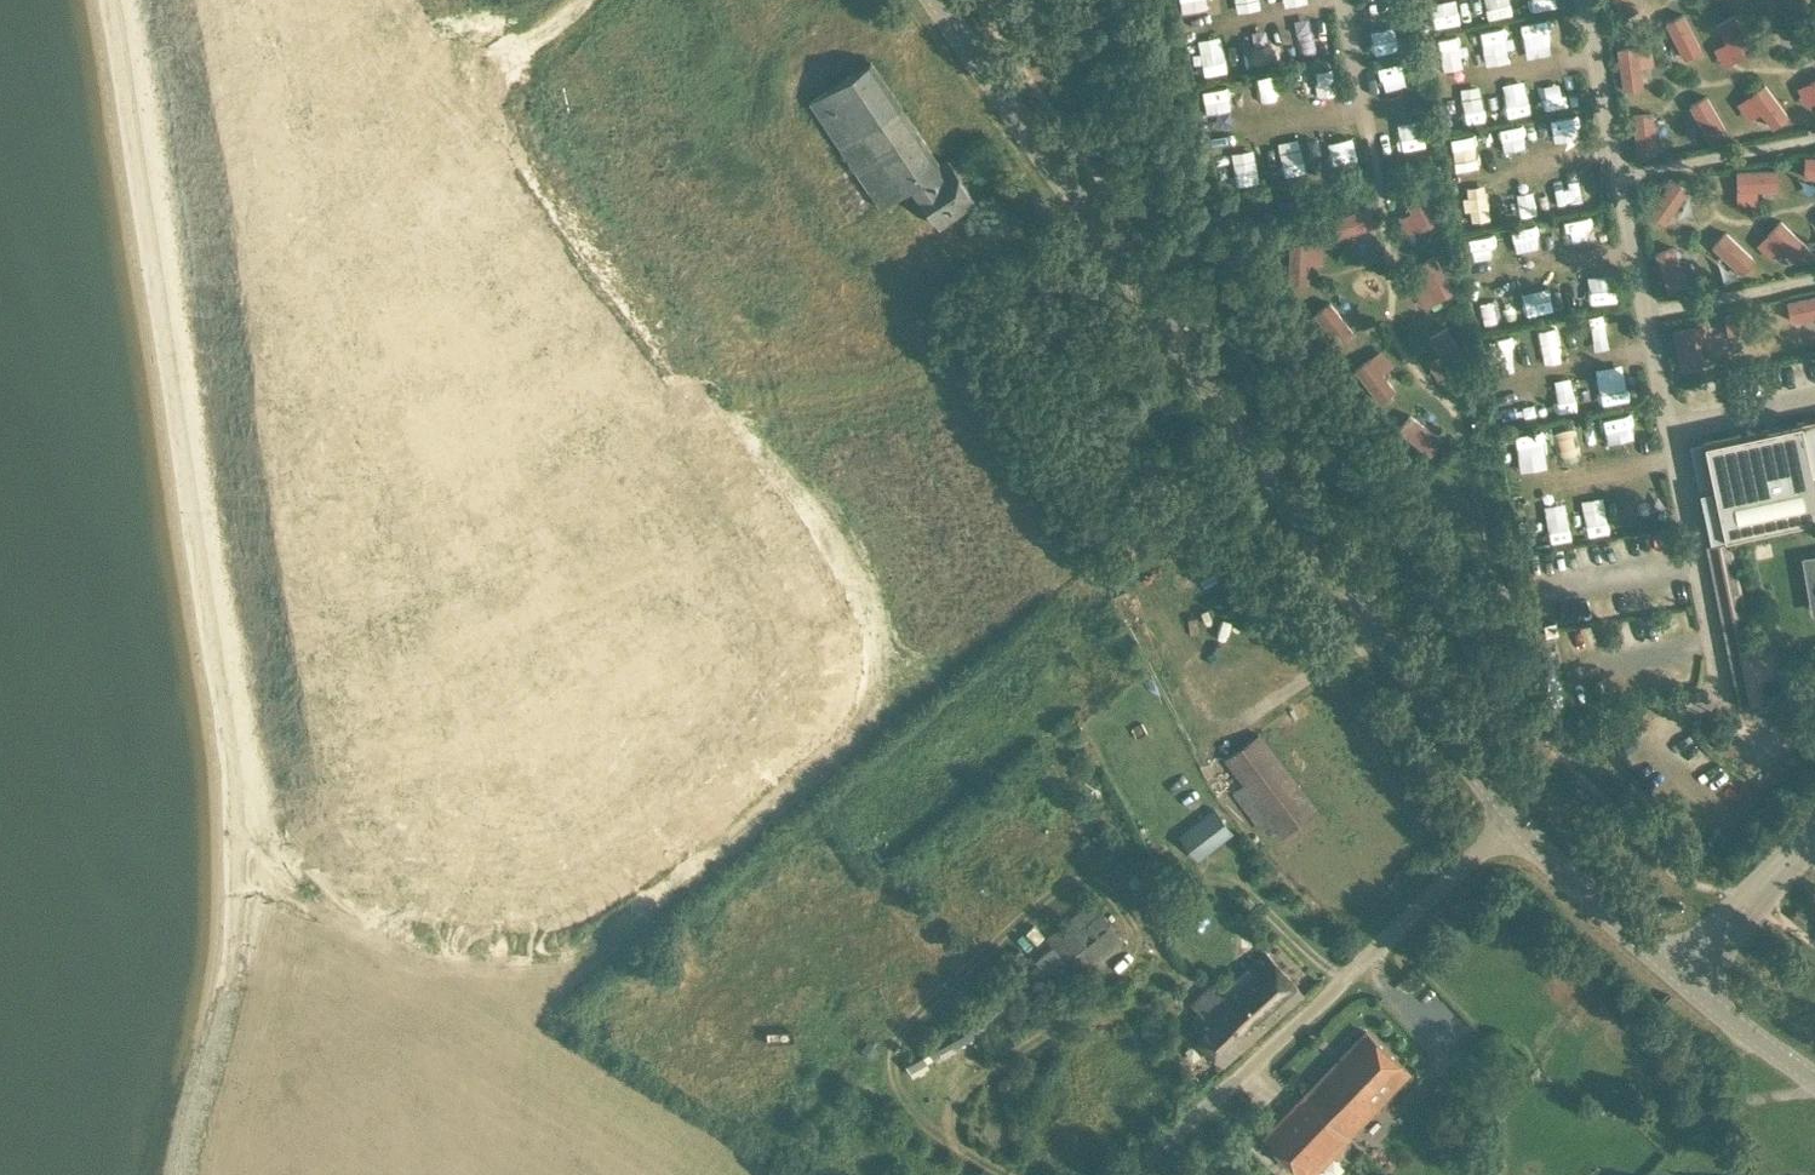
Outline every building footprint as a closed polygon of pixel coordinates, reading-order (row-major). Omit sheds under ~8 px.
[(1214,4),(1213,0),(1187,0),(1189,9),(1214,4)] [(1377,33),(1400,28),(1395,0),(1390,0),(1371,4),(1377,33)] [(1683,56),(1703,46),(1683,8),(1663,18),(1683,56)] [(1714,21),(1724,39),(1714,45),(1725,63),(1756,45),(1733,9),(1714,21)] [(1622,86),(1644,82),(1640,63),(1655,60),(1653,44),(1616,50),(1622,86)] [(871,59),(809,100),(880,206),(912,185),(938,225),(976,199),(948,157),(940,163),(871,59)] [(1310,63),(1313,97),(1333,95),(1330,61),(1310,63)] [(1407,69),(1390,71),(1392,88),(1409,86),(1407,69)] [(1264,74),(1242,78),(1247,105),(1269,101),(1264,74)] [(1814,98),(1814,75),(1797,84),(1807,103),(1814,98)] [(1566,78),(1546,81),(1551,105),(1570,101),(1566,78)] [(1764,78),(1740,96),(1766,130),(1790,113),(1764,78)] [(1688,101),(1707,136),(1727,125),(1707,91),(1688,101)] [(1481,94),(1456,98),(1460,120),(1485,116),(1481,94)] [(1635,151),(1657,150),(1655,109),(1633,110),(1635,151)] [(1814,175),(1814,153),(1803,152),(1802,175),(1814,175)] [(1777,187),(1777,165),(1735,165),(1735,201),(1756,201),(1756,187),(1777,187)] [(1670,175),(1646,209),(1665,222),(1689,188),(1670,175)] [(1395,197),(1415,236),(1441,222),(1421,183),(1395,197)] [(1479,192),(1481,216),(1503,214),(1501,190),(1479,192)] [(1335,234),(1375,224),(1370,202),(1329,212),(1335,234)] [(1781,215),(1756,238),(1785,269),(1810,246),(1781,215)] [(1726,226),(1711,240),(1741,272),(1757,257),(1726,226)] [(1310,260),(1324,260),(1324,238),(1287,237),(1287,278),(1309,278),(1310,260)] [(1665,285),(1686,279),(1675,243),(1654,249),(1665,285)] [(1414,275),(1429,302),(1455,288),(1440,260),(1414,275)] [(1785,296),(1788,317),(1814,312),(1814,291),(1785,296)] [(1701,365),(1699,342),(1710,341),(1708,321),(1674,324),(1678,367),(1701,365)] [(1356,367),(1379,398),(1396,385),(1382,367),(1392,360),(1382,347),(1356,367)] [(1513,391),(1519,416),(1537,413),(1532,387),(1513,391)] [(1410,411),(1398,429),(1430,452),(1443,435),(1410,411)] [(1698,536),(1814,514),(1814,416),(1689,440),(1707,533),(1698,534),(1698,536)] [(1733,538),(1708,543),(1742,705),(1767,700),(1762,678),(1785,673),(1777,638),(1755,642),(1733,538)] [(1549,622),(1514,626),(1516,641),(1550,637),(1549,622)] [(1226,757),(1244,782),(1231,792),(1259,830),(1272,820),(1283,835),(1315,812),(1258,734),(1226,757)] [(1231,833),(1208,805),(1184,825),(1189,831),(1183,835),(1201,857),(1231,833)] [(1038,959),(1049,973),(1111,924),(1093,900),(1030,949),(1038,959)] [(1200,1009),(1185,1027),(1215,1056),(1223,1065),(1305,993),(1266,955),(1262,951),(1237,975),(1229,967),(1214,981),(1212,979),(1191,1001),(1200,1009)] [(1005,986),(965,1017),(974,1029),(1014,997),(1005,986)] [(970,1028),(904,1061),(909,1070),(975,1037),(970,1028)] [(1367,1030),(1305,1094),(1348,1135),(1408,1070),(1367,1030)] [(1265,1136),(1305,1174),(1311,1174),(1348,1135),(1305,1094),(1265,1136)]
